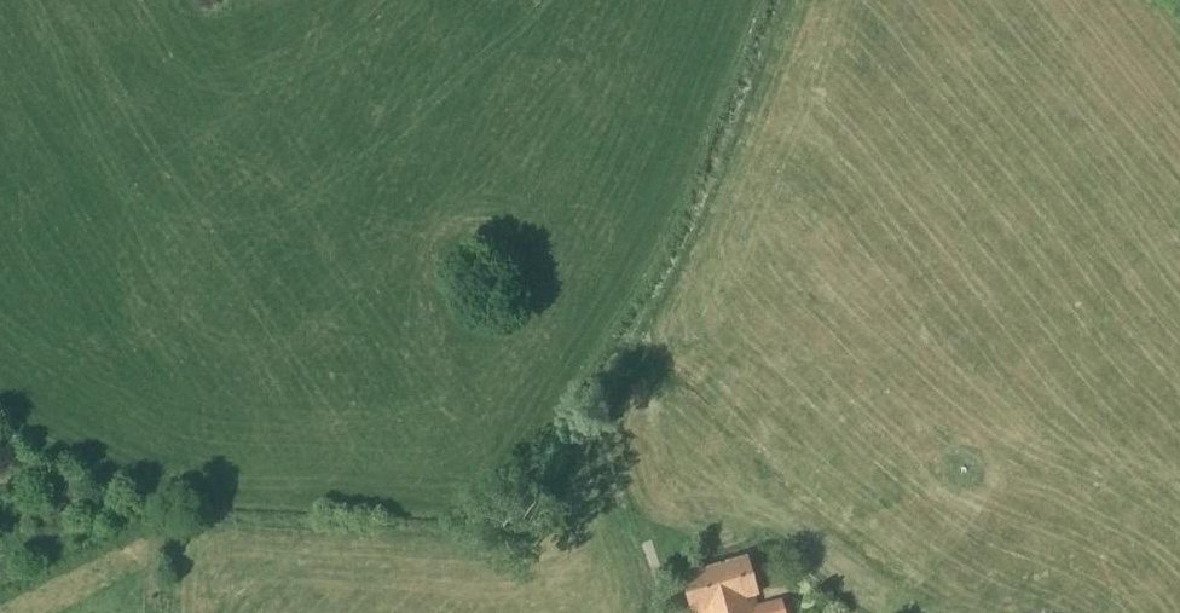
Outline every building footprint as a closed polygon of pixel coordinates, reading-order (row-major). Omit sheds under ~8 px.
[(754,596),(757,595),(746,558),(681,577),(692,612),(786,612),(781,599),(757,606),(754,596)]
